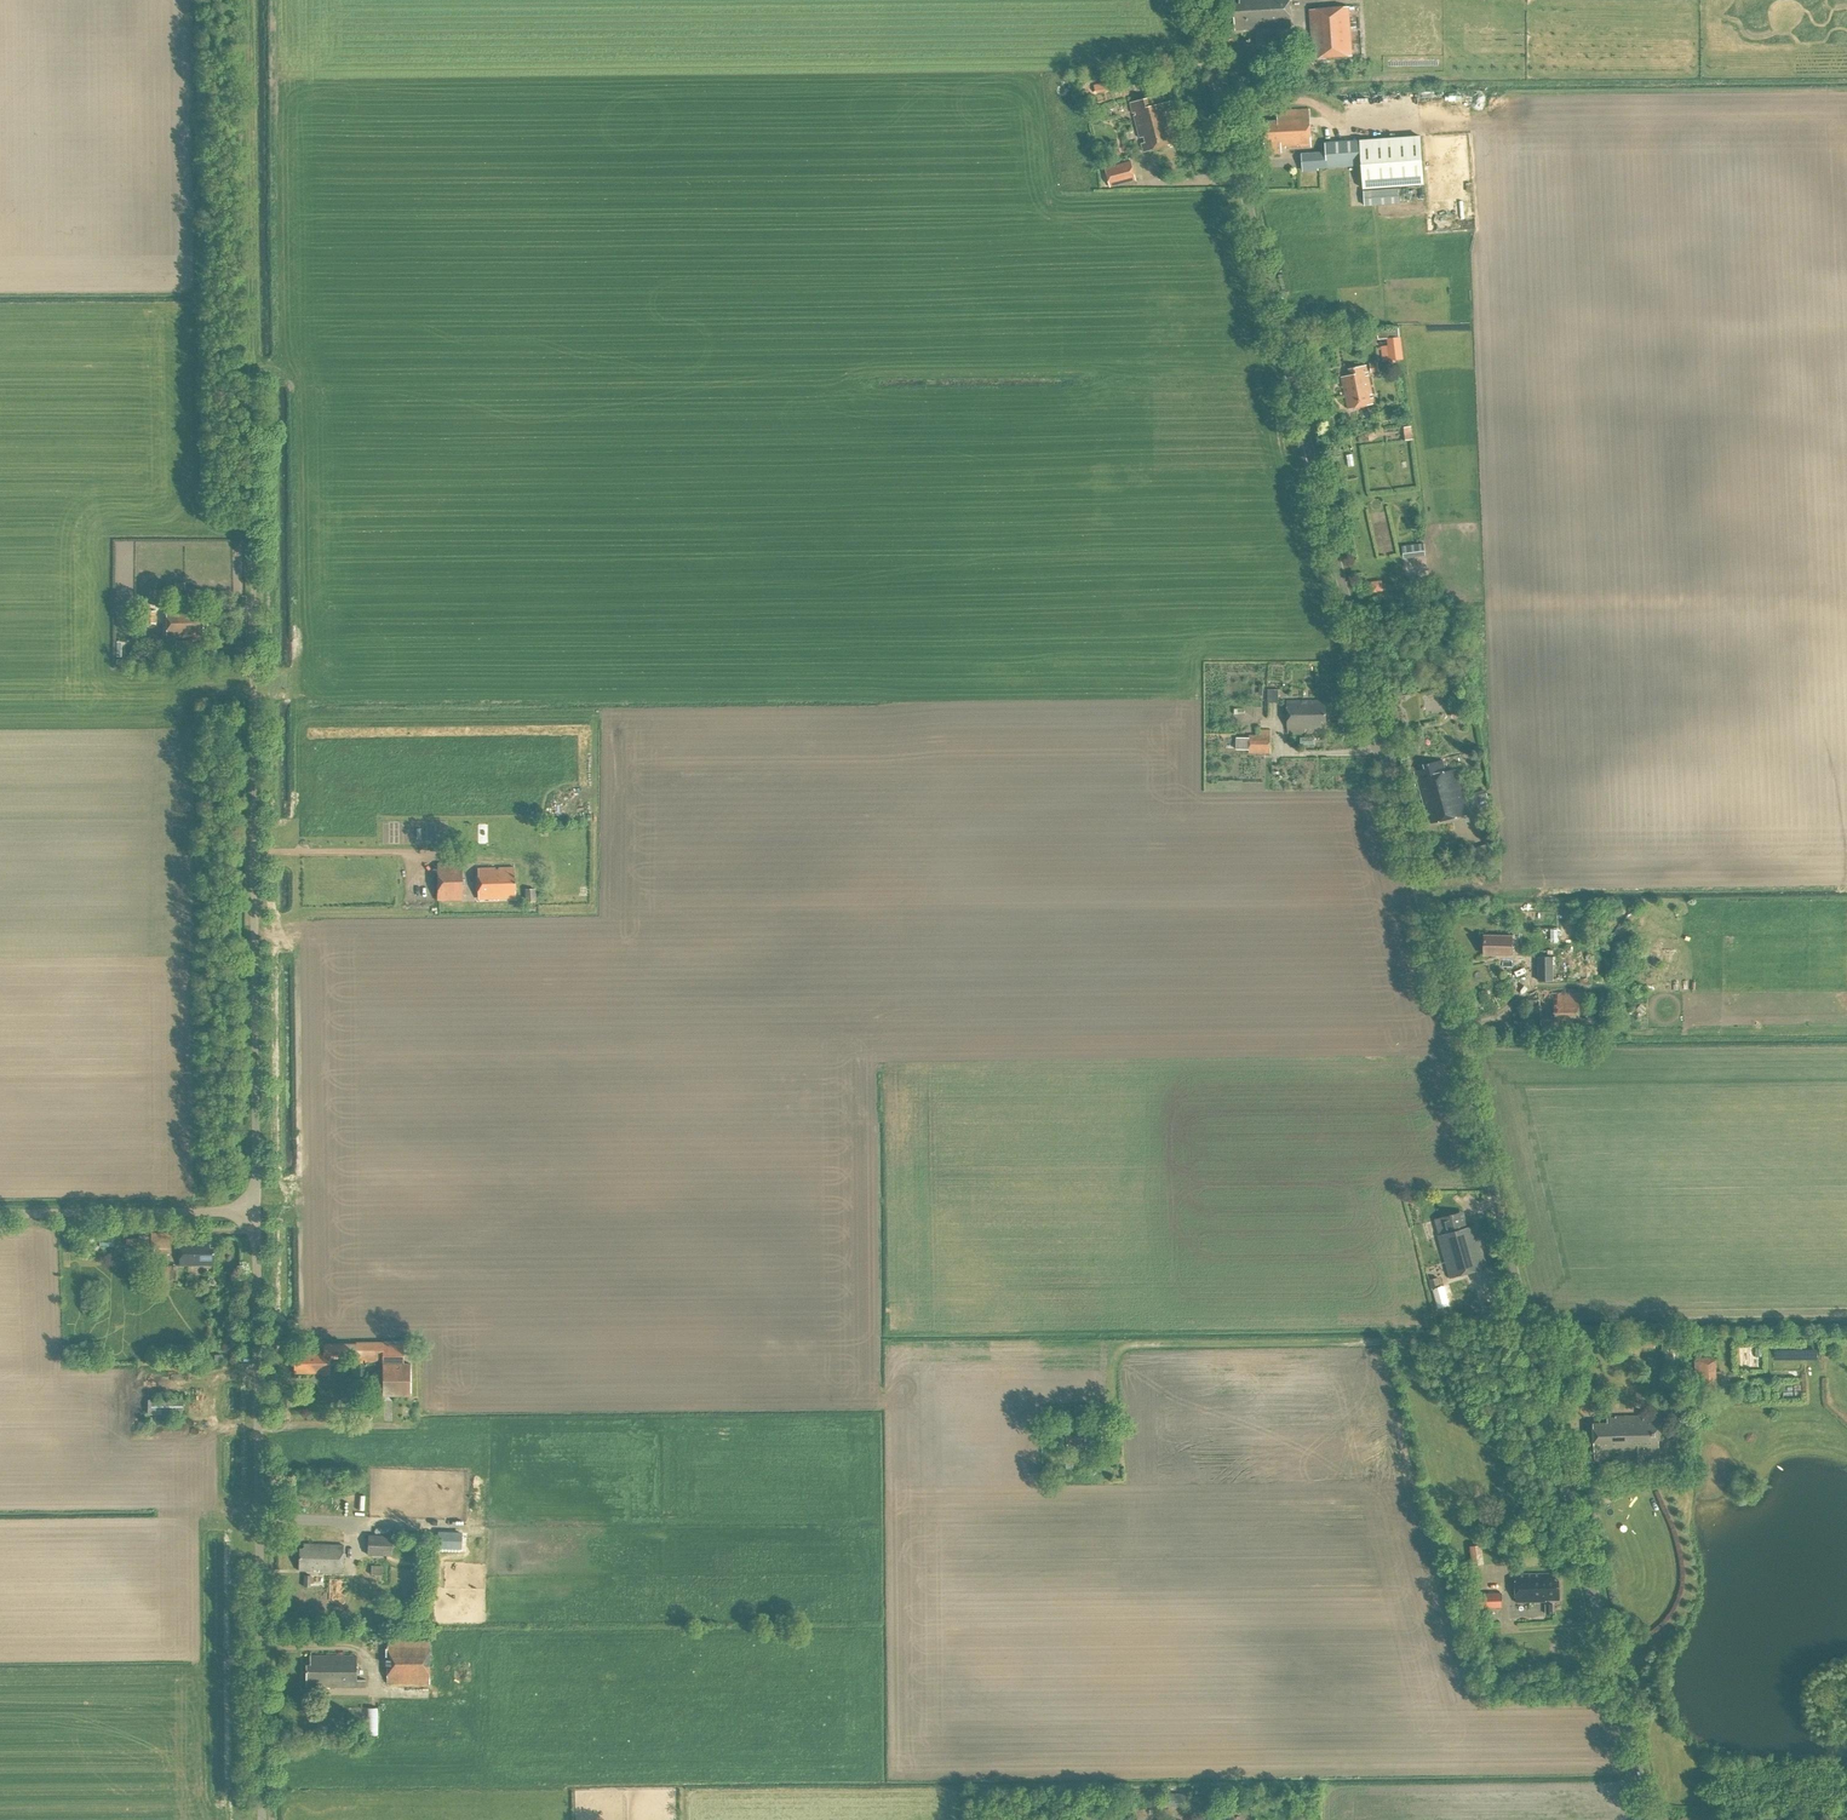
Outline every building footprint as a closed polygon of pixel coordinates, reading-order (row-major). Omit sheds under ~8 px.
[(1291,27),(1289,0),(1241,0),(1241,7),(1234,7),(1236,31),(1291,27)] [(1313,59),(1352,57),(1349,7),(1310,10),(1313,59)] [(1095,94),(1117,89),(1115,80),(1093,85),(1095,94)] [(1090,111),(1088,98),(1080,99),(1083,113),(1090,111)] [(1156,106),(1153,98),(1130,104),(1133,115),(1134,115),(1144,154),(1182,144),(1171,102),(1156,106)] [(1282,148),(1312,147),(1310,110),(1277,112),(1278,123),(1262,124),(1263,144),(1265,144),(1265,152),(1278,152),(1278,150),(1282,150),(1282,148)] [(1421,136),(1361,140),(1326,142),(1326,152),(1301,153),(1302,172),(1317,172),(1317,167),(1328,166),(1328,168),(1362,165),(1364,189),(1425,185),(1421,136)] [(1104,168),(1110,188),(1136,181),(1131,161),(1104,168)] [(1383,205),(1382,190),(1364,191),(1365,206),(1383,205)] [(1455,231),(1456,239),(1483,237),(1483,230),(1455,231)] [(1401,337),(1387,339),(1388,346),(1382,347),(1384,361),(1403,359),(1401,337)] [(1378,362),(1370,364),(1371,373),(1379,371),(1378,362)] [(1348,411),(1374,405),(1366,366),(1349,370),(1350,377),(1342,379),(1348,411)] [(1404,441),(1413,440),(1411,427),(1402,428),(1404,441)] [(1420,577),(1410,579),(1412,589),(1422,587),(1420,577)] [(1381,582),(1371,584),(1373,593),(1383,592),(1381,582)] [(174,602),(188,602),(188,594),(173,594),(174,602)] [(203,637),(202,611),(188,611),(188,608),(165,608),(166,638),(203,637)] [(155,623),(155,611),(145,611),(145,623),(155,623)] [(192,640),(175,640),(175,649),(193,649),(192,640)] [(1267,690),(1268,703),(1279,702),(1279,690),(1267,690)] [(1321,722),(1325,722),(1324,702),(1287,702),(1287,735),(1305,735),(1304,730),(1321,730),(1321,722)] [(1452,718),(1468,715),(1466,706),(1450,709),(1452,718)] [(1249,754),(1271,754),(1271,730),(1261,729),(1261,735),(1249,735),(1249,738),(1237,738),(1237,750),(1249,750),(1249,754)] [(1430,824),(1469,813),(1457,769),(1446,772),(1442,760),(1424,765),(1425,769),(1415,772),(1430,824)] [(1475,811),(1491,809),(1488,790),(1473,792),(1475,811)] [(438,901),(461,900),(460,862),(437,863),(438,901)] [(478,900),(515,898),(514,868),(477,869),(478,900)] [(535,889),(525,889),(525,901),(535,901),(535,889)] [(1512,937),(1484,936),(1484,940),(1483,940),(1483,942),(1484,942),(1484,955),(1512,956),(1512,937)] [(1537,957),(1538,981),(1553,981),(1553,957),(1537,957)] [(1582,1018),(1586,1018),(1586,992),(1539,993),(1539,1033),(1582,1033),(1582,1018)] [(1452,1283),(1491,1272),(1478,1225),(1468,1227),(1465,1218),(1462,1219),(1460,1213),(1435,1220),(1440,1235),(1439,1236),(1452,1283)] [(151,1252),(171,1252),(171,1231),(151,1231),(151,1252)] [(213,1264),(213,1246),(209,1246),(209,1240),(179,1239),(178,1264),(213,1264)] [(162,1278),(176,1278),(176,1269),(174,1269),(173,1263),(161,1263),(162,1278)] [(1441,1287),(1438,1277),(1429,1279),(1432,1289),(1441,1287)] [(1483,1324),(1499,1322),(1498,1314),(1482,1316),(1483,1324)] [(1663,1338),(1664,1362),(1681,1362),(1681,1337),(1663,1338)] [(1638,1338),(1638,1349),(1656,1349),(1656,1338),(1638,1338)] [(299,1357),(294,1357),(295,1373),(322,1373),(322,1376),(331,1376),(330,1359),(341,1358),(340,1354),(356,1354),(357,1363),(383,1362),(384,1395),(411,1394),(410,1362),(403,1362),(403,1344),(384,1345),(384,1342),(357,1343),(357,1344),(324,1344),(325,1352),(299,1353),(299,1357)] [(1711,1359),(1695,1359),(1696,1393),(1712,1392),(1711,1359)] [(1666,1391),(1666,1405),(1685,1405),(1685,1391),(1666,1391)] [(292,1407),(292,1395),(278,1395),(279,1407),(292,1407)] [(1090,1406),(1076,1407),(1078,1425),(1087,1425),(1087,1413),(1091,1413),(1090,1406)] [(1594,1459),(1660,1456),(1658,1416),(1617,1418),(1617,1421),(1608,1421),(1608,1424),(1593,1425),(1594,1459)] [(434,1531),(434,1551),(459,1551),(459,1531),(434,1531)] [(391,1554),(391,1535),(368,1535),(367,1554),(391,1554)] [(319,1573),(343,1573),(342,1544),(304,1544),(304,1549),(298,1548),(298,1572),(313,1572),(313,1569),(319,1569),(319,1573)] [(1483,1544),(1472,1545),(1474,1564),(1485,1563),(1483,1544)] [(414,1562),(419,1555),(412,1550),(407,1557),(414,1562)] [(372,1566),(372,1575),(382,1575),(382,1565),(372,1566)] [(1449,1567),(1450,1579),(1466,1578),(1465,1566),(1449,1567)] [(1544,1601),(1559,1601),(1559,1581),(1555,1581),(1555,1574),(1515,1574),(1516,1604),(1544,1603),(1544,1601)] [(1454,1583),(1455,1596),(1472,1595),(1470,1581),(1454,1583)] [(1493,1601),(1501,1601),(1501,1593),(1479,1593),(1480,1609),(1493,1609),(1493,1601)] [(1493,1609),(1501,1609),(1501,1601),(1493,1601),(1493,1609)] [(1554,1604),(1546,1604),(1547,1614),(1555,1614),(1554,1604)] [(387,1684),(431,1683),(430,1639),(387,1640),(387,1684)] [(306,1687),(357,1686),(366,1686),(366,1679),(357,1679),(356,1655),(310,1655),(310,1664),(306,1664),(306,1687)] [(364,1736),(380,1736),(380,1707),(365,1707),(364,1736)] [(1186,1794),(1169,1794),(1169,1806),(1185,1806),(1186,1794)]
